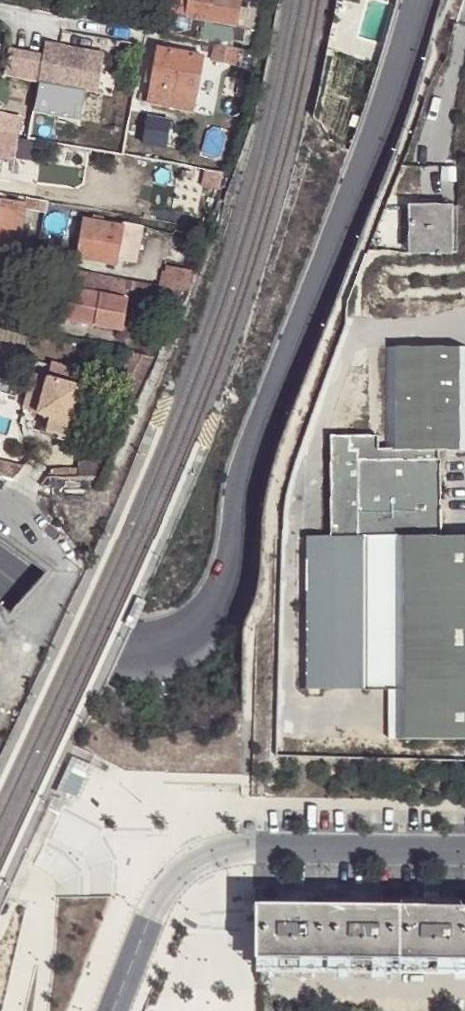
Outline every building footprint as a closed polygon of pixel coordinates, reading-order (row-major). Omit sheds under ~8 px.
[(219,20),(235,22),(239,0),(191,0),(189,15),(219,20)] [(267,0),(249,0),(245,24),(241,49),(248,50),(260,52),(267,0)] [(241,49),(245,24),(235,22),(219,20),(216,44),(238,49),(241,49)] [(9,43),(3,73),(95,92),(103,50),(42,37),(39,49),(9,43)] [(234,65),(238,49),(216,44),(212,61),(234,65)] [(149,102),(194,110),(205,57),(160,48),(150,95),(149,102)] [(150,95),(139,93),(136,100),(141,100),(149,102),(150,95)] [(140,107),(141,100),(136,100),(131,99),(130,105),(140,107)] [(451,108),(432,108),(432,147),(408,150),(405,194),(452,193),(451,108)] [(23,118),(0,114),(0,131),(2,132),(7,133),(20,135),(23,118)] [(45,206),(46,201),(19,196),(18,202),(25,203),(24,205),(41,208),(42,206),(45,206)] [(18,202),(9,200),(1,198),(0,205),(0,243),(17,246),(17,243),(24,205),(25,203),(18,202)] [(452,200),(406,201),(406,246),(451,247),(452,200)] [(124,230),(125,227),(86,219),(77,257),(116,264),(124,230)] [(126,223),(125,227),(124,230),(144,233),(145,227),(126,223)] [(188,245),(191,230),(178,228),(176,243),(188,245)] [(189,290),(196,270),(171,265),(169,271),(164,270),(160,285),(174,287),(189,290)] [(104,275),(63,267),(55,315),(94,323),(104,275)] [(104,275),(94,323),(115,327),(124,285),(126,279),(104,275)] [(144,282),(126,279),(124,285),(142,289),(144,282)] [(155,284),(144,282),(142,289),(153,291),(155,284)] [(173,295),(174,287),(160,285),(158,285),(157,290),(173,295)] [(175,319),(189,290),(174,287),(173,295),(170,318),(175,319)] [(386,341),(386,442),(387,445),(437,444),(463,444),(463,341),(386,341)] [(150,369),(155,360),(143,356),(133,354),(131,360),(140,364),(150,369)] [(122,401),(133,405),(150,369),(140,364),(122,401)] [(49,413),(68,419),(78,382),(49,374),(39,411),(49,413)] [(65,433),(68,419),(49,413),(45,428),(65,433)] [(94,470),(100,473),(123,427),(109,421),(98,447),(88,468),(94,470)] [(387,445),(386,442),(366,442),(365,430),(329,431),(330,531),(365,530),(393,531),(440,530),(439,453),(436,454),(437,444),(387,445)] [(21,482),(24,466),(0,461),(0,478),(21,482)] [(89,480),(97,480),(100,473),(94,470),(89,480)] [(50,488),(51,479),(32,479),(32,485),(50,488)] [(365,530),(330,531),(303,530),(303,684),(365,684),(365,530)] [(440,530),(393,531),(393,734),(464,732),(464,530),(440,530)] [(89,763),(72,755),(65,770),(83,778),(89,763)] [(108,762),(101,775),(127,789),(134,775),(108,762)] [(83,778),(65,770),(55,792),(73,799),(83,778)] [(464,960),(464,906),(255,902),(254,958),(464,960)]
